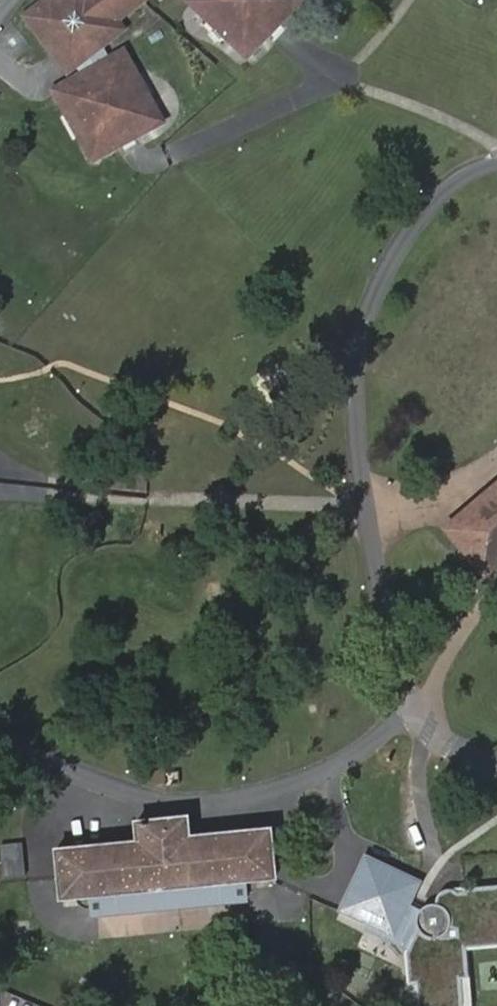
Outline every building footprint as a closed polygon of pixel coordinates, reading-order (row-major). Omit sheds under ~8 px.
[(13,14),(51,64),(59,58),(67,74),(40,88),(52,111),(56,108),(68,130),(64,133),(75,153),(140,117),(129,97),(125,99),(113,77),(117,75),(105,53),(92,60),(82,41),(103,25),(96,16),(117,0),(31,0),(13,14)] [(196,15),(200,12),(218,30),(214,33),(231,50),(281,0),(181,0),(196,15)] [(441,529),(485,580),(496,569),(496,482),(441,529)] [(61,900),(273,880),(269,831),(190,838),(187,818),(133,822),(134,842),(55,850),(61,900)] [(363,856),(336,911),(365,926),(362,931),(405,952),(409,983),(416,982),(418,1005),(462,1005),(463,1005),(461,980),(468,979),(466,950),(496,947),(496,887),(464,889),(465,894),(459,893),(455,891),(449,890),(443,891),(438,894),(435,905),(430,905),(425,906),(422,908),(419,911),(415,908),(411,906),(422,882),(363,856)]
